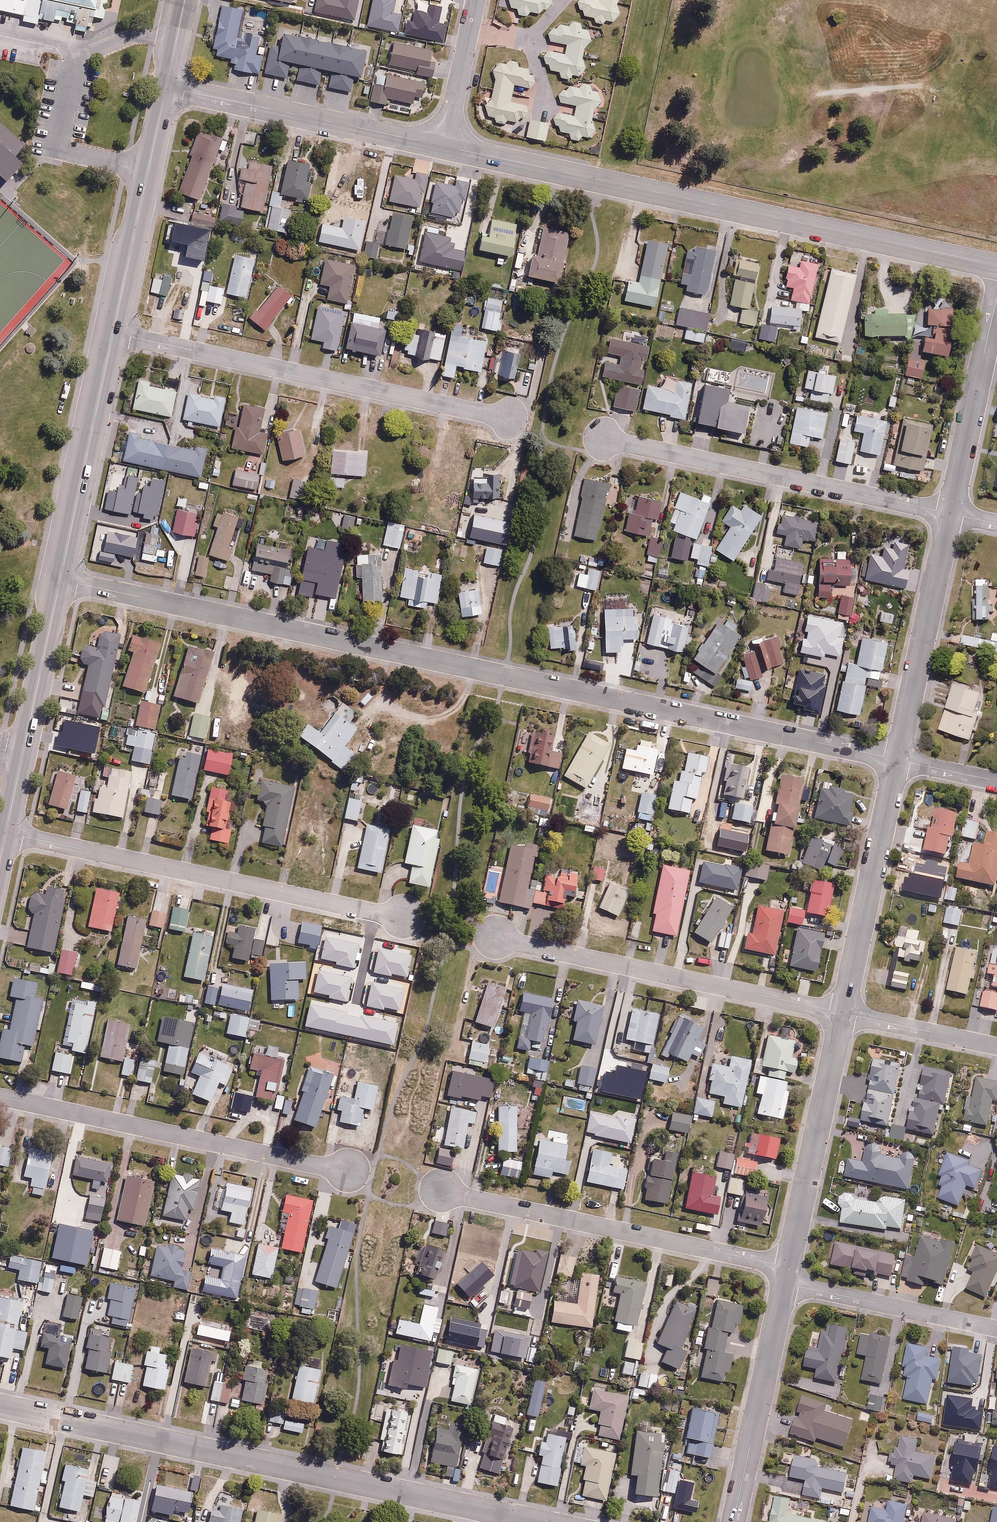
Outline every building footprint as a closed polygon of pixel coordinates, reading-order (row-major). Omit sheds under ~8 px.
[(94,12),(97,0),(44,0),(94,12)] [(511,6),(518,7),(517,13),(529,15),(530,10),(540,12),(541,7),(549,9),(551,0),(513,0),(511,6)] [(578,2),(579,7),(583,9),(582,14),(595,17),(594,20),(604,22),(605,18),(614,20),(619,13),(619,8),(617,4),(618,0),(579,0),(578,2)] [(426,7),(416,4),(412,19),(409,18),(405,34),(443,43),(448,22),(441,20),(444,5),(428,2),(426,7)] [(233,67),(252,71),(260,35),(245,31),(243,40),(235,38),(242,8),(223,4),(211,53),(230,57),(229,60),(235,62),(233,67)] [(585,57),(585,51),(588,45),(591,27),(581,25),(581,22),(572,20),(571,26),(558,23),(558,28),(550,26),(548,39),(567,43),(565,52),(545,48),(542,61),(549,62),(548,67),(559,69),(558,74),(572,77),(573,73),(582,74),(585,57)] [(362,52),(279,34),(273,61),(355,80),(362,52)] [(435,50),(391,39),(384,67),(429,78),(435,50)] [(492,74),(495,76),(490,100),(484,104),(488,112),(487,114),(496,116),(496,120),(505,122),(506,119),(517,121),(518,116),(525,118),(528,104),(511,101),(514,84),(533,87),(536,73),(528,71),(529,66),(518,64),(519,60),(508,58),(507,62),(497,63),(491,67),(492,74)] [(386,103),(388,97),(414,103),(416,97),(422,98),(426,82),(377,71),(370,99),(386,103)] [(569,83),(561,87),(558,92),(559,99),(576,104),(574,114),(558,112),(552,117),(553,122),(561,126),(560,131),(570,133),(569,138),(575,139),(590,135),(596,128),(594,111),(600,103),(601,91),(599,88),(592,87),(592,84),(583,82),(580,84),(569,83)] [(550,121),(531,117),(527,135),(546,139),(550,121)] [(222,140),(223,137),(199,129),(178,189),(202,197),(219,148),(223,149),(226,141),(222,140)] [(272,162),(249,157),(247,166),(239,165),(237,177),(245,178),(239,206),(263,211),(272,162)] [(272,189),(269,204),(280,206),(283,194),(294,196),(294,199),(302,201),(303,198),(306,199),(310,181),(304,180),(308,162),(289,158),(285,177),(282,176),(281,181),(276,180),(274,189),(272,189)] [(424,191),(428,173),(415,170),(414,178),(395,173),(389,198),(418,205),(422,191),(424,191)] [(348,210),(325,204),(321,221),(364,231),(372,201),(351,196),(348,210)] [(292,211),(273,206),(267,227),(287,232),(292,211)] [(245,210),(221,207),(220,220),(243,223),(245,210)] [(216,216),(195,210),(192,221),(213,227),(216,216)] [(382,239),(381,243),(409,249),(409,253),(413,254),(415,243),(406,242),(411,213),(392,210),(390,221),(386,220),(385,222),(381,221),(377,238),(382,239)] [(378,214),(372,213),(366,238),(372,239),(378,214)] [(484,217),(478,246),(512,253),(518,224),(484,217)] [(560,280),(569,230),(538,225),(529,274),(560,280)] [(439,226),(421,230),(426,253),(443,249),(439,226)] [(668,241),(647,237),(638,279),(627,277),(623,298),(655,305),(668,241)] [(206,248),(186,244),(178,280),(198,285),(206,248)] [(715,248),(694,244),(692,255),(686,254),(680,281),(686,283),(685,288),(705,293),(715,248)] [(255,256),(234,251),(225,292),(246,297),(255,256)] [(431,256),(418,254),(417,259),(419,260),(419,266),(429,267),(431,256)] [(737,276),(731,303),(750,307),(759,258),(737,254),(733,275),(737,276)] [(327,298),(348,301),(355,263),(325,257),(321,281),(330,283),(327,298)] [(798,265),(788,262),(784,277),(787,277),(785,284),(794,286),(792,293),(780,290),(779,296),(796,300),(797,297),(809,300),(818,261),(799,257),(798,265)] [(857,272),(832,266),(816,334),(840,341),(857,272)] [(171,279),(153,275),(150,291),(167,295),(171,279)] [(925,282),(918,280),(911,304),(919,306),(925,282)] [(225,288),(206,284),(204,299),(222,302),(225,288)] [(271,319),(291,294),(278,284),(251,318),(265,329),(272,320),(271,319)] [(501,297),(485,295),(481,326),(497,328),(501,297)] [(793,328),(800,328),(801,309),(809,310),(810,301),(798,300),(797,306),(773,304),(772,322),(793,323),(793,328)] [(322,347),(337,350),(345,307),(318,302),(311,338),(323,341),(322,347)] [(398,305),(389,303),(386,317),(396,318),(398,305)] [(874,303),(868,303),(869,308),(867,308),(867,310),(864,310),(865,333),(906,332),(905,309),(887,310),(887,305),(874,305),(874,303)] [(680,304),(676,323),(686,325),(684,336),(705,341),(711,311),(680,304)] [(954,307),(927,309),(928,323),(955,321),(954,307)] [(385,326),(351,319),(346,345),(380,353),(385,326)] [(442,374),(454,377),(458,364),(480,370),(488,341),(461,333),(463,324),(453,321),(441,367),(444,368),(442,374)] [(413,332),(411,331),(408,340),(407,339),(405,348),(408,349),(407,352),(438,361),(446,332),(415,324),(413,332)] [(927,333),(923,332),(921,341),(913,339),(904,372),(921,376),(926,358),(921,357),(923,347),(947,354),(954,330),(929,324),(927,333)] [(609,352),(621,355),(619,362),(607,359),(603,374),(642,384),(647,367),(641,366),(643,358),(646,359),(650,346),(613,336),(609,352)] [(523,352),(496,345),(490,372),(517,378),(523,352)] [(838,372),(809,366),(804,386),(834,392),(838,372)] [(135,376),(129,405),(172,415),(179,386),(135,376)] [(685,417),(692,381),(677,378),(675,388),(649,383),(644,407),(670,412),(669,414),(685,417)] [(731,386),(707,381),(697,420),(744,431),(750,404),(728,399),(731,386)] [(640,388),(620,383),(614,405),(635,410),(640,388)] [(190,387),(182,416),(220,426),(227,397),(190,387)] [(234,422),(229,446),(262,454),(268,432),(257,430),(263,405),(244,401),(239,423),(234,422)] [(822,437),(828,410),(797,404),(789,441),(808,445),(810,435),(822,437)] [(856,412),(853,429),(863,431),(860,449),(880,453),(886,418),(856,412)] [(935,422),(905,415),(894,463),(925,470),(935,422)] [(298,426),(276,431),(283,458),(304,453),(298,426)] [(140,433),(130,431),(123,458),(201,476),(207,452),(139,436),(140,433)] [(367,449),(332,447),(330,471),(365,474),(367,449)] [(261,460),(246,457),(244,466),(235,464),(231,484),(256,488),(261,460)] [(500,497),(499,472),(487,473),(488,481),(471,481),(472,498),(500,497)] [(345,476),(330,475),(329,485),(344,486),(345,476)] [(309,479),(291,476),(289,495),(306,497),(309,479)] [(274,479),(264,477),(263,486),(273,487),(274,479)] [(609,482),(586,477),(575,533),(597,538),(609,482)] [(211,483),(199,480),(197,487),(209,490),(211,483)] [(709,500),(679,489),(673,506),(681,509),(673,529),(696,537),(709,500)] [(188,496),(178,494),(175,505),(185,508),(188,496)] [(627,511),(623,528),(649,534),(652,516),(659,517),(663,500),(639,495),(635,512),(627,511)] [(761,515),(743,503),(740,508),(732,502),(721,520),(729,525),(715,547),(733,559),(761,515)] [(162,508),(153,507),(152,517),(161,518),(162,508)] [(199,514),(176,508),(171,530),(194,536),(199,514)] [(201,541),(192,572),(203,576),(212,553),(229,559),(233,548),(228,546),(236,524),(241,526),(244,518),(216,508),(210,525),(218,528),(212,545),(201,541)] [(784,532),(783,542),(801,546),(803,535),(816,538),(819,520),(780,513),(776,531),(784,532)] [(512,523),(485,517),(481,534),(508,540),(512,523)] [(405,528),(388,523),(382,542),(400,546),(405,528)] [(164,555),(165,549),(156,546),(159,534),(147,531),(142,551),(156,555),(154,560),(170,564),(171,557),(164,555)] [(662,536),(651,534),(646,558),(657,561),(662,536)] [(308,558),(305,563),(310,565),(300,583),(320,595),(331,576),(338,579),(343,570),(316,555),(321,546),(308,538),(300,553),(308,558)] [(294,551),(259,541),(256,551),(291,562),(294,551)] [(699,550),(697,562),(707,564),(711,543),(699,541),(697,549),(699,550)] [(196,544),(183,542),(176,578),(189,581),(196,544)] [(504,547),(487,543),(482,561),(499,566),(504,547)] [(818,564),(818,579),(837,578),(838,587),(853,586),(852,557),(847,557),(847,556),(845,556),(845,550),(839,550),(839,558),(836,558),(836,564),(818,564)] [(380,551),(357,551),(357,577),(361,577),(362,598),(380,598),(380,551)] [(445,558),(438,557),(435,567),(442,568),(445,558)] [(802,559),(778,557),(777,566),(769,566),(768,580),(785,581),(784,591),(798,593),(802,559)] [(269,579),(290,582),(292,569),(286,569),(287,564),(254,559),(253,570),(271,572),(269,579)] [(432,567),(406,562),(399,595),(408,597),(407,603),(428,608),(429,601),(437,602),(443,572),(431,570),(432,567)] [(571,583),(595,588),(598,576),(595,576),(597,568),(588,566),(587,572),(574,569),(571,583)] [(988,578),(972,578),(972,618),(988,618),(988,578)] [(765,581),(756,579),(754,598),(769,599),(770,586),(764,585),(765,581)] [(833,582),(816,582),(817,595),(833,595),(833,582)] [(480,614),(479,583),(459,583),(460,614),(480,614)] [(854,595),(842,593),(838,610),(850,613),(854,595)] [(621,640),(621,636),(638,635),(637,604),(604,605),(606,650),(631,649),(630,639),(621,640)] [(694,622),(651,613),(645,640),(688,649),(694,622)] [(741,635),(719,620),(693,656),(714,672),(741,635)] [(573,624),(548,625),(549,647),(574,645),(573,624)] [(119,635),(95,630),(92,644),(84,642),(80,661),(88,663),(80,702),(104,707),(119,635)] [(993,631),(990,639),(962,632),(959,642),(996,651),(996,632),(993,631)] [(750,652),(743,654),(750,678),(762,675),(761,668),(785,662),(778,634),(747,642),(750,652)] [(843,659),(833,707),(859,713),(867,674),(880,677),(888,640),(862,635),(857,661),(843,659)] [(159,644),(132,636),(128,648),(134,650),(123,688),(143,694),(159,644)] [(214,652),(183,644),(170,694),(201,702),(214,652)] [(697,664),(692,671),(709,683),(714,676),(697,664)] [(754,680),(736,677),(734,686),(752,689),(754,680)] [(812,682),(805,678),(798,690),(806,694),(812,682)] [(975,711),(982,689),(955,680),(940,728),(971,738),(979,713),(975,711)] [(160,704),(140,701),(136,725),(156,728),(160,704)] [(357,729),(334,710),(318,730),(306,720),(297,732),(347,773),(360,757),(344,745),(357,729)] [(210,715),(195,711),(189,735),(204,739),(210,715)] [(155,733),(137,730),(136,735),(127,733),(125,746),(133,747),(131,761),(149,765),(155,733)] [(575,818),(600,822),(611,778),(597,769),(611,746),(589,732),(564,774),(583,786),(575,818)] [(526,764),(559,769),(561,752),(550,750),(552,735),(537,733),(535,746),(529,745),(526,764)] [(636,747),(625,745),(621,767),(654,774),(660,745),(637,740),(636,747)] [(201,769),(226,774),(231,752),(206,747),(201,769)] [(705,777),(710,755),(684,750),(678,779),(673,778),(667,808),(690,812),(693,798),(697,799),(702,776),(705,777)] [(200,757),(181,752),(170,793),(190,798),(200,757)] [(743,798),(750,768),(729,764),(723,794),(743,798)] [(804,775),(799,774),(800,766),(790,765),(789,772),(786,772),(786,774),(780,773),(773,822),(797,826),(804,775)] [(108,783),(100,781),(96,797),(93,797),(91,810),(121,816),(129,772),(110,769),(108,783)] [(76,775),(58,770),(49,803),(67,808),(76,775)] [(293,787),(262,781),(258,803),(268,805),(261,842),(282,846),(293,787)] [(404,783),(396,782),(394,796),(402,797),(404,783)] [(223,826),(230,788),(210,785),(203,825),(211,827),(209,839),(228,843),(231,827),(223,826)] [(830,790),(820,788),(816,818),(851,823),(852,811),(850,811),(852,793),(845,792),(846,788),(830,785),(830,790)] [(659,793),(643,788),(637,811),(654,816),(659,793)] [(91,792),(79,789),(75,809),(87,811),(91,792)] [(551,794),(529,790),(526,805),(548,809),(551,794)] [(162,800),(148,797),(144,811),(158,814),(162,800)] [(361,800),(349,798),(346,816),(357,819),(361,800)] [(754,805),(733,802),(731,819),(751,822),(754,805)] [(921,847),(918,859),(936,864),(939,852),(947,854),(959,814),(937,808),(926,848),(921,847)] [(979,819),(965,817),(962,835),(976,837),(979,819)] [(408,881),(430,886),(443,830),(413,823),(404,862),(412,864),(408,881)] [(819,838),(812,835),(801,860),(823,869),(827,860),(837,864),(843,848),(833,844),(839,830),(825,825),(819,838)] [(390,833),(367,827),(357,867),(381,873),(390,833)] [(793,831),(770,827),(767,848),(790,852),(793,831)] [(976,841),(971,861),(961,859),(957,878),(995,886),(996,876),(996,831),(988,829),(985,843),(976,841)] [(544,882),(536,880),(534,890),(527,888),(536,849),(513,844),(499,900),(531,908),(532,902),(549,905),(550,900),(563,903),(566,887),(574,889),(578,870),(569,869),(568,872),(559,870),(558,876),(546,873),(544,882)] [(770,862),(744,859),(742,876),(768,879),(770,862)] [(690,868),(663,863),(653,912),(655,912),(652,929),(676,934),(690,868)] [(604,866),(592,865),(592,879),(604,879),(604,866)] [(73,872),(66,871),(64,885),(71,886),(73,872)] [(834,881),(813,877),(806,911),(828,915),(834,881)] [(629,891),(610,882),(599,905),(618,914),(629,891)] [(67,889),(41,883),(38,896),(32,894),(28,913),(34,914),(27,946),(53,952),(67,889)] [(118,889),(94,884),(87,925),(111,930),(118,889)] [(957,886),(947,885),(946,899),(956,900),(957,886)] [(192,898),(176,894),(167,928),(183,932),(192,898)] [(722,928),(726,922),(723,921),(733,904),(717,894),(694,931),(710,941),(719,927),(722,928)] [(938,903),(930,902),(928,911),(937,913),(938,903)] [(963,909),(947,905),(943,921),(959,925),(963,909)] [(747,923),(743,948),(775,953),(782,910),(757,906),(755,924),(747,923)] [(804,909),(789,906),(787,920),(802,923),(804,909)] [(164,910),(151,909),(149,925),(162,926),(164,910)] [(147,919),(129,915),(117,964),(135,968),(147,919)] [(305,960),(315,962),(322,924),(301,920),(297,942),(308,944),(305,960)] [(233,958),(248,961),(250,953),(263,956),(266,940),(253,938),(255,928),(240,925),(238,933),(228,931),(225,945),(235,947),(233,958)] [(825,931),(798,926),(791,965),(818,970),(825,931)] [(900,946),(898,957),(913,960),(914,953),(923,954),(926,940),(917,938),(919,930),(908,927),(906,936),(898,934),(895,945),(900,946)] [(205,935),(194,932),(185,975),(205,979),(214,932),(206,931),(205,935)] [(731,934),(721,931),(718,945),(728,947),(731,934)] [(974,977),(976,969),(973,969),(979,951),(958,945),(946,988),(966,994),(971,976),(974,977)] [(77,952),(61,948),(55,971),(72,975),(77,952)] [(286,956),(269,956),(269,999),(298,999),(298,980),(306,979),(305,959),(286,960),(286,956)] [(993,986),(996,987),(996,964),(991,963),(989,972),(996,974),(993,986)] [(349,1009),(358,977),(329,969),(320,1003),(337,1008),(332,1030),(359,1037),(366,1014),(349,1009)] [(0,1043),(0,1056),(21,1061),(24,1044),(32,1046),(42,997),(34,996),(37,983),(13,978),(9,997),(16,998),(10,1026),(4,1025),(0,1043)] [(482,988),(478,1000),(482,1001),(476,1020),(493,1025),(505,989),(488,983),(486,989),(482,988)] [(218,989),(206,987),(204,1002),(215,1004),(218,989)] [(519,1010),(531,1012),(526,1036),(518,1034),(516,1047),(529,1049),(531,1038),(543,1041),(552,995),(523,989),(519,1010)] [(983,990),(980,1006),(996,1010),(996,993),(983,990)] [(70,1014),(62,1044),(72,1046),(72,1049),(84,1052),(97,1002),(68,994),(63,1012),(70,1014)] [(604,1005),(576,999),(571,1020),(576,1021),(573,1038),(595,1043),(604,1005)] [(395,1010),(377,1005),(372,1025),(389,1030),(395,1010)] [(633,1050),(651,1053),(659,1011),(634,1007),(628,1038),(635,1039),(633,1050)] [(250,1016),(229,1012),(226,1033),(247,1036),(250,1016)] [(167,1043),(162,1070),(184,1074),(194,1022),(159,1015),(154,1041),(167,1043)] [(698,1058),(706,1044),(698,1040),(705,1027),(683,1015),(663,1053),(668,1056),(670,1053),(686,1062),(691,1054),(698,1058)] [(130,1025),(109,1020),(101,1055),(121,1060),(130,1025)] [(762,1065),(793,1073),(798,1057),(791,1055),(795,1040),(769,1033),(768,1037),(763,1035),(754,1071),(760,1072),(762,1065)] [(489,1043),(472,1039),(467,1058),(484,1062),(489,1043)] [(234,1064),(199,1049),(190,1069),(200,1073),(191,1094),(211,1102),(219,1082),(225,1085),(234,1064)] [(260,1070),(255,1096),(274,1099),(283,1056),(251,1049),(247,1068),(260,1070)] [(71,1055),(55,1052),(52,1068),(68,1071),(71,1055)] [(533,1097),(541,1099),(549,1057),(529,1054),(526,1072),(534,1073),(532,1086),(535,1086),(533,1097)] [(730,1066),(711,1062),(708,1079),(712,1080),(709,1093),(723,1096),(722,1102),(742,1106),(752,1058),(732,1054),(730,1066)] [(134,1057),(124,1055),(121,1073),(131,1075),(134,1057)] [(156,1061),(141,1057),(136,1078),(150,1082),(156,1061)] [(888,1124),(900,1065),(872,1060),(861,1119),(888,1124)] [(671,1066),(651,1061),(647,1078),(667,1082),(671,1066)] [(596,1066),(580,1063),(577,1082),(593,1085),(596,1066)] [(334,1074),(309,1066),(289,1126),(314,1134),(334,1074)] [(915,1097),(913,1104),(918,1105),(917,1109),(911,1108),(907,1132),(934,1138),(940,1107),(944,1108),(950,1077),(924,1072),(919,1097),(915,1097)] [(791,1081),(759,1073),(754,1093),(761,1094),(757,1113),(782,1119),(791,1081)] [(962,1119),(989,1125),(994,1100),(996,1101),(996,1082),(975,1077),(971,1098),(967,1097),(962,1119)] [(354,1097),(338,1093),(334,1109),(342,1111),(340,1120),(360,1125),(364,1108),(373,1110),(374,1104),(379,1105),(383,1090),(378,1088),(379,1085),(358,1080),(354,1097)] [(252,1095),(233,1091),(229,1108),(248,1113),(252,1095)] [(284,1094),(276,1093),(274,1107),(281,1108),(284,1094)] [(716,1100),(698,1096),(694,1112),(712,1116),(716,1100)] [(476,1124),(479,1109),(452,1102),(442,1143),(462,1148),(468,1123),(476,1124)] [(516,1105),(496,1105),(496,1149),(517,1149),(516,1105)] [(588,1112),(561,1106),(559,1112),(587,1119),(588,1112)] [(692,1115),(674,1111),(670,1128),(688,1132),(692,1115)] [(781,1136),(752,1131),(748,1152),(777,1157),(781,1136)] [(564,1160),(568,1140),(540,1134),(532,1173),(551,1177),(553,1169),(567,1172),(569,1161),(564,1160)] [(0,1141),(0,1164),(8,1165),(11,1143),(0,1141)] [(901,1158),(882,1154),(884,1147),(870,1143),(868,1150),(862,1149),(859,1160),(849,1157),(845,1174),(909,1189),(916,1154),(903,1151),(901,1158)] [(53,1150),(30,1144),(23,1174),(32,1177),(29,1191),(43,1195),(53,1150)] [(608,1164),(611,1151),(593,1148),(587,1180),(623,1187),(627,1167),(608,1164)] [(737,1157),(737,1160),(733,1160),(734,1151),(720,1148),(718,1166),(732,1168),(731,1173),(756,1177),(758,1160),(737,1157)] [(664,1158),(652,1156),(645,1198),(670,1202),(678,1152),(666,1150),(664,1158)] [(970,1159),(947,1151),(937,1183),(942,1184),(938,1198),(959,1205),(966,1184),(976,1188),(983,1167),(969,1162),(970,1159)] [(112,1164),(77,1155),(72,1174),(107,1182),(112,1164)] [(523,1161),(503,1157),(499,1174),(519,1179),(523,1161)] [(193,1209),(201,1179),(176,1171),(164,1213),(186,1219),(189,1208),(193,1209)] [(714,1194),(716,1175),(691,1171),(686,1207),(717,1212),(720,1195),(714,1194)] [(155,1181),(127,1174),(116,1219),(144,1226),(155,1181)] [(746,1180),(729,1177),(726,1191),(743,1194),(746,1180)] [(222,1184),(217,1208),(232,1211),(230,1222),(244,1225),(252,1191),(222,1184)] [(883,1201),(855,1198),(855,1193),(843,1191),(840,1224),(888,1229),(888,1226),(903,1228),(906,1198),(884,1195),(883,1201)] [(105,1197),(89,1193),(81,1222),(98,1226),(105,1197)] [(281,1248),(302,1252),(311,1204),(314,1205),(315,1198),(285,1193),(282,1210),(288,1211),(281,1248)] [(769,1197),(745,1193),(739,1222),(763,1227),(769,1197)] [(448,1222),(435,1219),(432,1233),(445,1236),(448,1222)] [(337,1287),(354,1232),(331,1225),(314,1280),(337,1287)] [(135,1230),(123,1226),(121,1233),(133,1236),(135,1230)] [(908,1277),(907,1281),(926,1285),(927,1281),(945,1285),(956,1242),(922,1233),(916,1257),(907,1255),(902,1275),(908,1277)] [(835,1240),(830,1264),(855,1269),(856,1268),(878,1272),(877,1274),(892,1277),(897,1253),(835,1240)] [(279,1247),(259,1242),(251,1273),(272,1278),(279,1247)] [(413,1247),(411,1254),(415,1256),(414,1260),(419,1262),(416,1272),(436,1280),(447,1252),(421,1242),(418,1249),(413,1247)] [(122,1248),(105,1244),(101,1265),(117,1269),(122,1248)] [(172,1285),(187,1288),(191,1270),(181,1268),(185,1250),(159,1244),(152,1274),(173,1279),(172,1285)] [(976,1245),(965,1269),(974,1273),(967,1289),(985,1297),(996,1270),(996,1254),(976,1245)] [(206,1273),(203,1290),(236,1297),(244,1257),(211,1250),(209,1262),(223,1265),(220,1276),(206,1273)] [(11,1254),(8,1266),(19,1268),(17,1278),(39,1283),(44,1261),(11,1254)] [(576,1257),(560,1254),(556,1272),(571,1276),(576,1257)] [(474,1295),(484,1285),(482,1284),(493,1272),(480,1259),(455,1284),(468,1297),(472,1293),(474,1295)] [(57,1264),(45,1262),(41,1289),(52,1291),(57,1264)] [(598,1273),(580,1271),(577,1301),(553,1299),(551,1322),(592,1327),(598,1273)] [(644,1282),(608,1275),(605,1290),(622,1293),(616,1321),(635,1324),(644,1282)] [(112,1315),(111,1323),(126,1326),(127,1318),(130,1318),(136,1287),(110,1282),(107,1298),(111,1299),(108,1314),(112,1315)] [(302,1313),(310,1314),(311,1308),(315,1308),(318,1289),(303,1287),(300,1306),(303,1306),(302,1313)] [(83,1296),(69,1292),(64,1315),(77,1318),(83,1296)] [(11,1357),(13,1347),(23,1350),(28,1331),(17,1328),(24,1299),(0,1294),(0,1355),(11,1357)] [(743,1303),(717,1299),(712,1326),(708,1325),(704,1348),(712,1349),(710,1356),(705,1355),(701,1376),(723,1380),(725,1371),(729,1372),(733,1353),(723,1351),(727,1330),(734,1331),(736,1322),(740,1323),(743,1303)] [(664,1370),(676,1376),(687,1349),(683,1347),(691,1326),(689,1325),(696,1308),(675,1300),(669,1314),(667,1313),(660,1329),(663,1330),(658,1342),(666,1345),(660,1360),(667,1363),(664,1370)] [(414,1319),(398,1316),(395,1332),(431,1340),(433,1331),(439,1333),(442,1317),(436,1316),(438,1308),(418,1303),(414,1319)] [(480,1327),(452,1321),(448,1339),(476,1345),(480,1327)] [(834,1382),(848,1327),(826,1322),(823,1331),(814,1329),(805,1365),(815,1367),(813,1377),(834,1382)] [(89,1332),(85,1348),(90,1349),(86,1367),(107,1371),(110,1356),(107,1356),(113,1331),(94,1327),(93,1333),(89,1332)] [(645,1333),(630,1329),(624,1356),(640,1359),(645,1333)] [(862,1331),(857,1354),(866,1356),(861,1378),(880,1382),(890,1337),(862,1331)] [(71,1338),(44,1332),(42,1346),(48,1347),(44,1363),(65,1368),(71,1338)] [(926,1403),(933,1378),(938,1380),(943,1359),(927,1354),(929,1347),(907,1341),(898,1375),(906,1377),(901,1396),(926,1403)] [(393,1358),(388,1385),(406,1388),(407,1382),(426,1385),(433,1349),(401,1343),(398,1359),(393,1358)] [(146,1349),(144,1364),(147,1365),(143,1385),(165,1389),(169,1367),(165,1367),(167,1354),(159,1352),(160,1347),(150,1345),(150,1350),(146,1349)] [(215,1361),(217,1351),(193,1346),(185,1381),(205,1386),(211,1360),(215,1361)] [(454,1351),(438,1347),(434,1360),(450,1364),(454,1351)] [(264,1369),(267,1353),(249,1349),(241,1383),(235,1381),(232,1396),(264,1404),(272,1371),(264,1369)] [(133,1364),(112,1359),(109,1372),(112,1372),(111,1378),(129,1382),(133,1364)] [(634,1361),(623,1359),(620,1373),(631,1375),(634,1361)] [(311,1402),(320,1369),(295,1362),(286,1395),(311,1402)] [(184,1365),(178,1364),(175,1376),(181,1377),(184,1365)] [(437,1366),(428,1400),(451,1406),(453,1400),(468,1404),(477,1369),(456,1364),(454,1371),(437,1366)] [(651,1372),(641,1370),(637,1384),(647,1387),(651,1372)] [(231,1383),(213,1379),(210,1398),(228,1402),(231,1383)] [(607,1384),(594,1381),(591,1397),(584,1396),(581,1407),(599,1411),(595,1435),(619,1440),(627,1395),(606,1391),(607,1384)] [(883,1409),(887,1394),(868,1390),(865,1405),(883,1409)] [(800,1394),(787,1440),(806,1446),(808,1439),(817,1442),(818,1438),(845,1445),(853,1417),(827,1409),(829,1402),(800,1394)] [(383,1421),(379,1438),(382,1439),(380,1450),(402,1454),(411,1411),(374,1403),(370,1418),(383,1421)] [(710,1457),(718,1410),(683,1404),(676,1452),(710,1457)] [(302,1432),(304,1422),(284,1417),(286,1410),(270,1407),(267,1420),(283,1424),(283,1427),(302,1432)] [(920,1410),(917,1419),(932,1424),(935,1415),(920,1410)] [(507,1417),(488,1411),(484,1424),(491,1426),(477,1469),(497,1475),(513,1428),(505,1425),(507,1417)] [(661,1432),(633,1429),(628,1473),(635,1474),(633,1491),(657,1494),(663,1441),(660,1441),(661,1432)] [(565,1436),(546,1433),(537,1482),(556,1485),(565,1436)] [(894,1480),(912,1482),(913,1475),(931,1477),(934,1453),(916,1451),(918,1437),(899,1435),(898,1450),(892,1449),(890,1466),(896,1466),(894,1480)] [(975,1472),(978,1473),(984,1447),(958,1441),(952,1466),(955,1467),(951,1483),(971,1487),(975,1472)] [(582,1494),(594,1497),(592,1508),(602,1510),(604,1499),(607,1499),(618,1446),(608,1444),(607,1450),(582,1445),(579,1464),(584,1465),(582,1478),(585,1479),(582,1494)] [(34,1504),(39,1482),(46,1483),(47,1479),(40,1477),(46,1451),(22,1446),(10,1504),(39,1511),(41,1506),(34,1504)] [(848,1472),(818,1464),(817,1460),(810,1456),(811,1449),(802,1447),(800,1455),(798,1455),(785,1452),(782,1463),(789,1465),(786,1475),(804,1479),(806,1482),(803,1494),(820,1498),(823,1486),(843,1492),(848,1472)] [(515,1459),(506,1456),(502,1470),(511,1473),(515,1459)] [(86,1478),(88,1467),(67,1462),(57,1506),(79,1510),(82,1495),(94,1498),(97,1481),(86,1478)] [(680,1465),(671,1463),(664,1490),(674,1492),(680,1465)] [(690,1498),(694,1482),(679,1479),(673,1505),(696,1510),(698,1500),(690,1498)] [(193,1491),(166,1484),(165,1491),(156,1489),(151,1509),(173,1514),(175,1508),(188,1511),(193,1491)] [(140,1500),(110,1492),(103,1521),(135,1521),(140,1500)] [(804,1515),(806,1503),(793,1500),(794,1497),(775,1493),(769,1521),(837,1521),(804,1515)] [(873,1505),(869,1521),(903,1521),(906,1505),(884,1501),(883,1507),(873,1505)] [(221,1505),(220,1510),(212,1508),(209,1521),(213,1521),(240,1521),(242,1510),(221,1505)] [(257,1509),(254,1521),(282,1521),(283,1516),(257,1509)] [(955,1519),(925,1512),(923,1521),(955,1521),(955,1519)]
